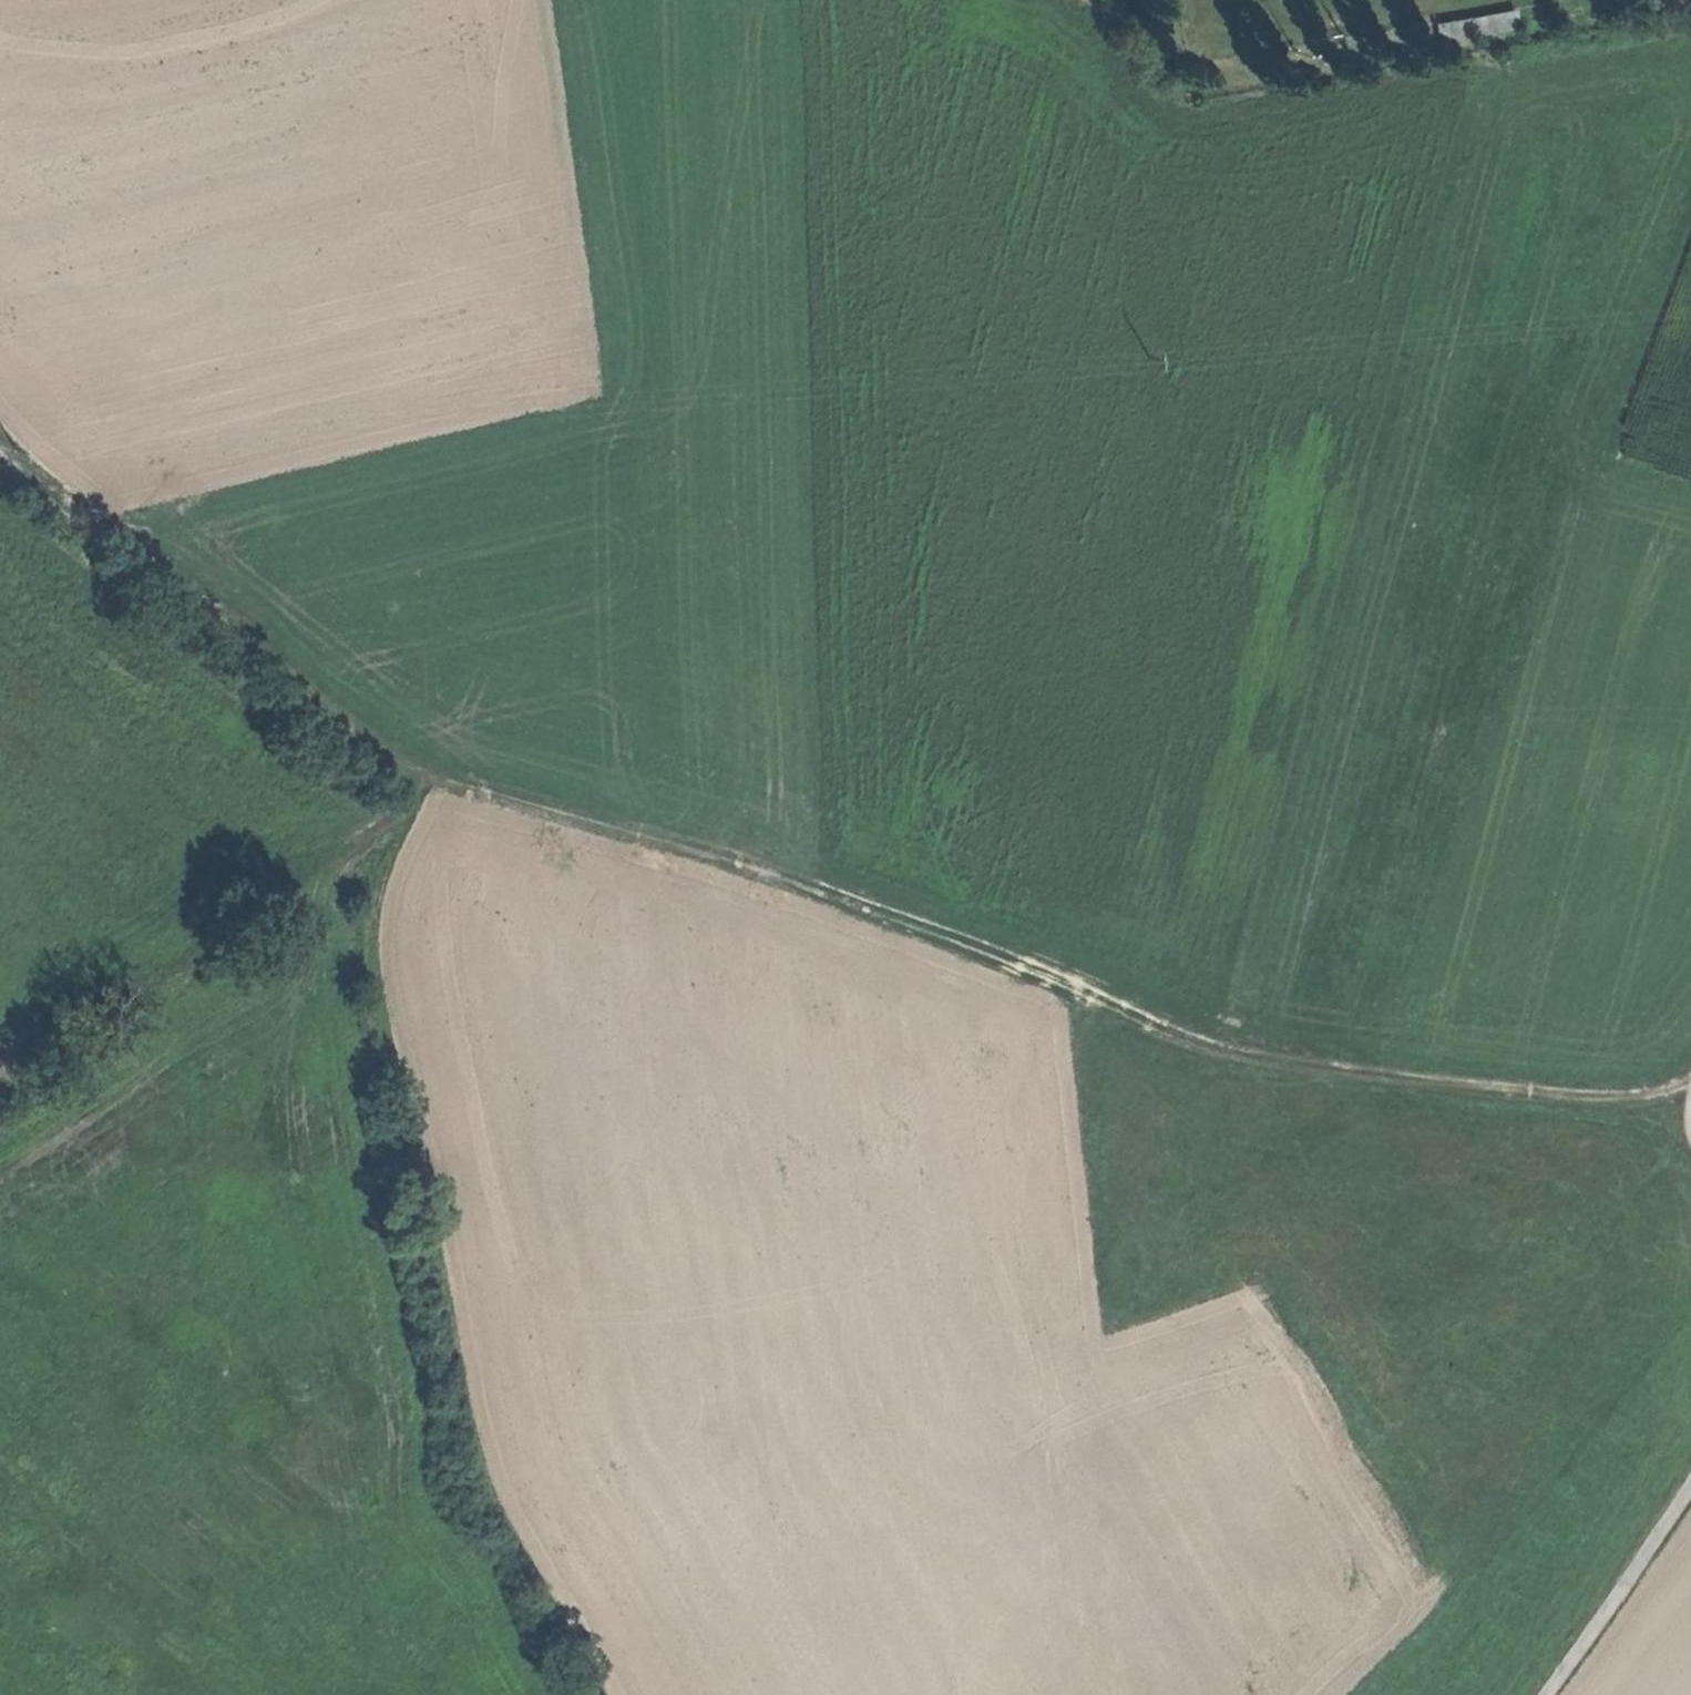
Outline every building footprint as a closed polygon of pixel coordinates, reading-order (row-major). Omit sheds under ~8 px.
[(1519,28),(1515,9),(1436,22),(1439,42),(1519,28)]
